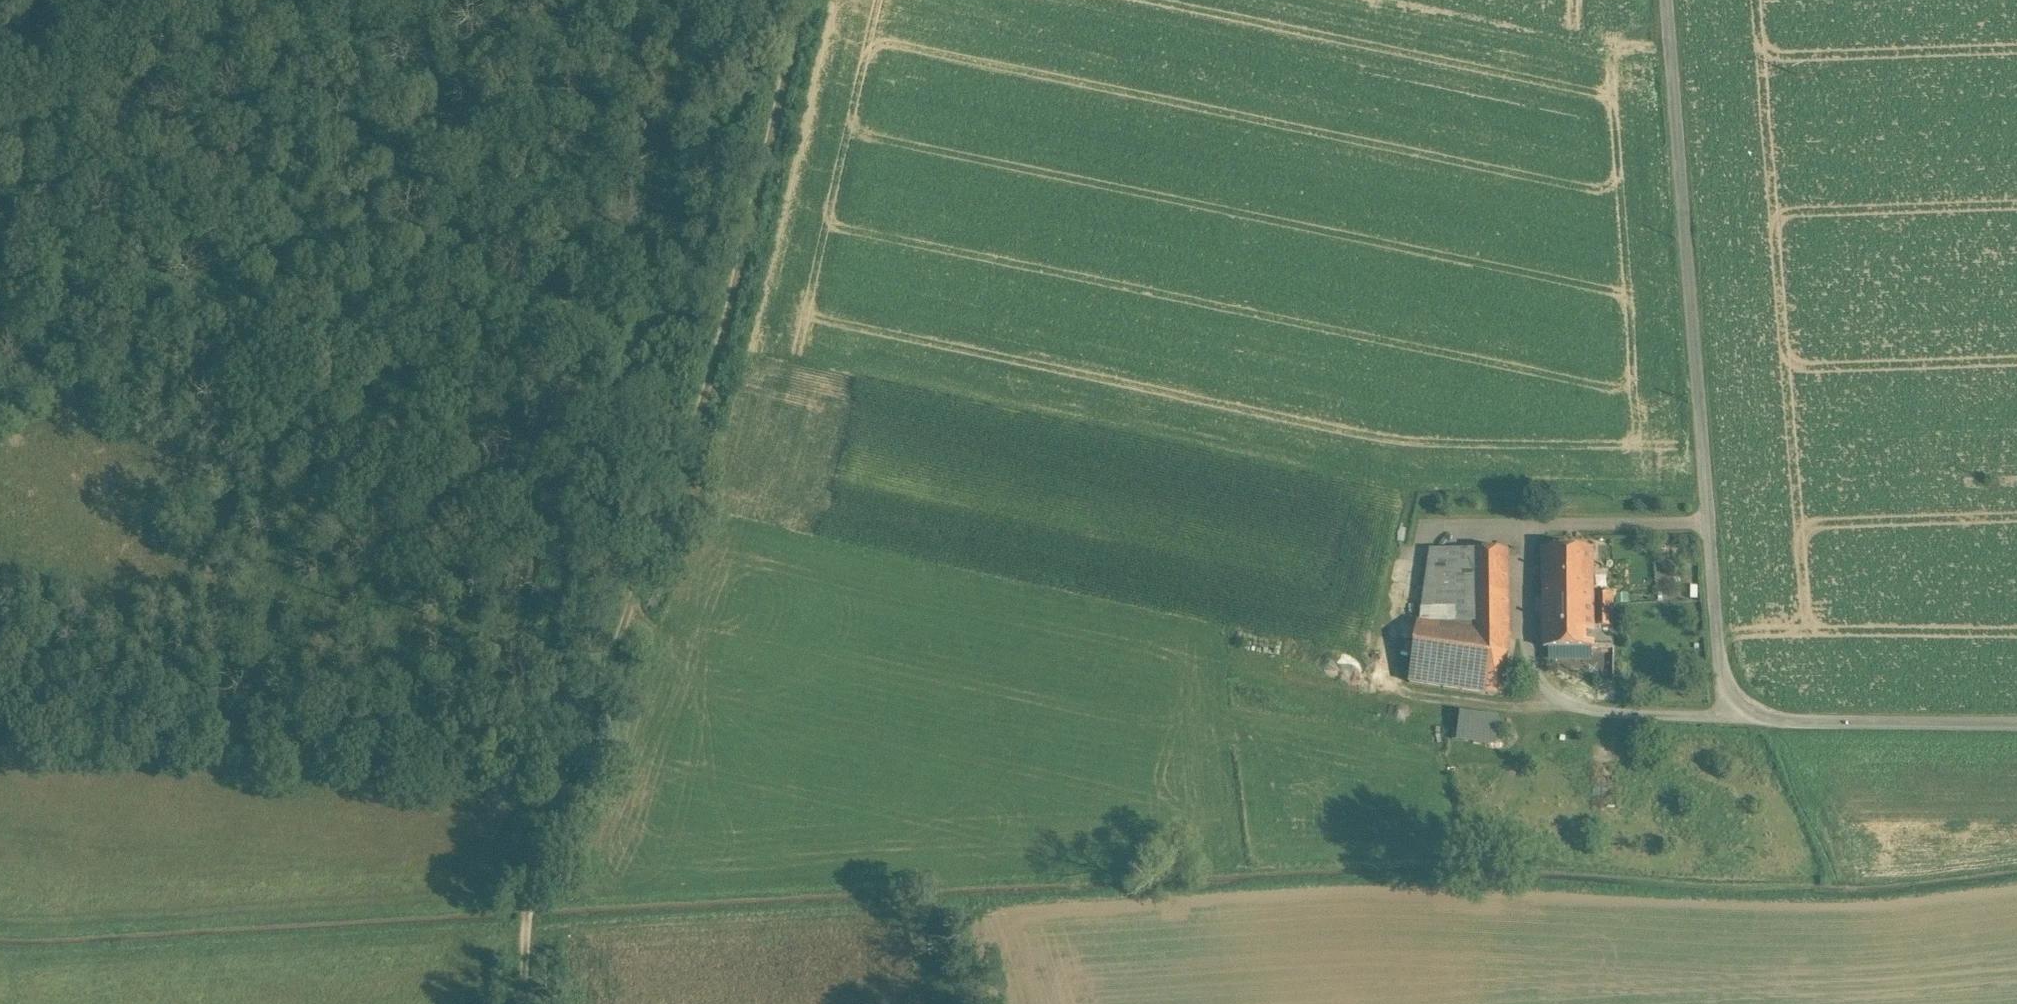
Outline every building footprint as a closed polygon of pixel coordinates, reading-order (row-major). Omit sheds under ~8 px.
[(1600,545),(1546,546),(1548,647),(1621,645),(1620,592),(1601,592),(1600,545)] [(1509,692),(1511,549),(1430,548),(1429,584),(1442,584),(1441,607),(1418,607),(1417,658),(1442,658),(1442,691),(1509,692)] [(1458,713),(1458,743),(1499,743),(1500,713),(1458,713)]
